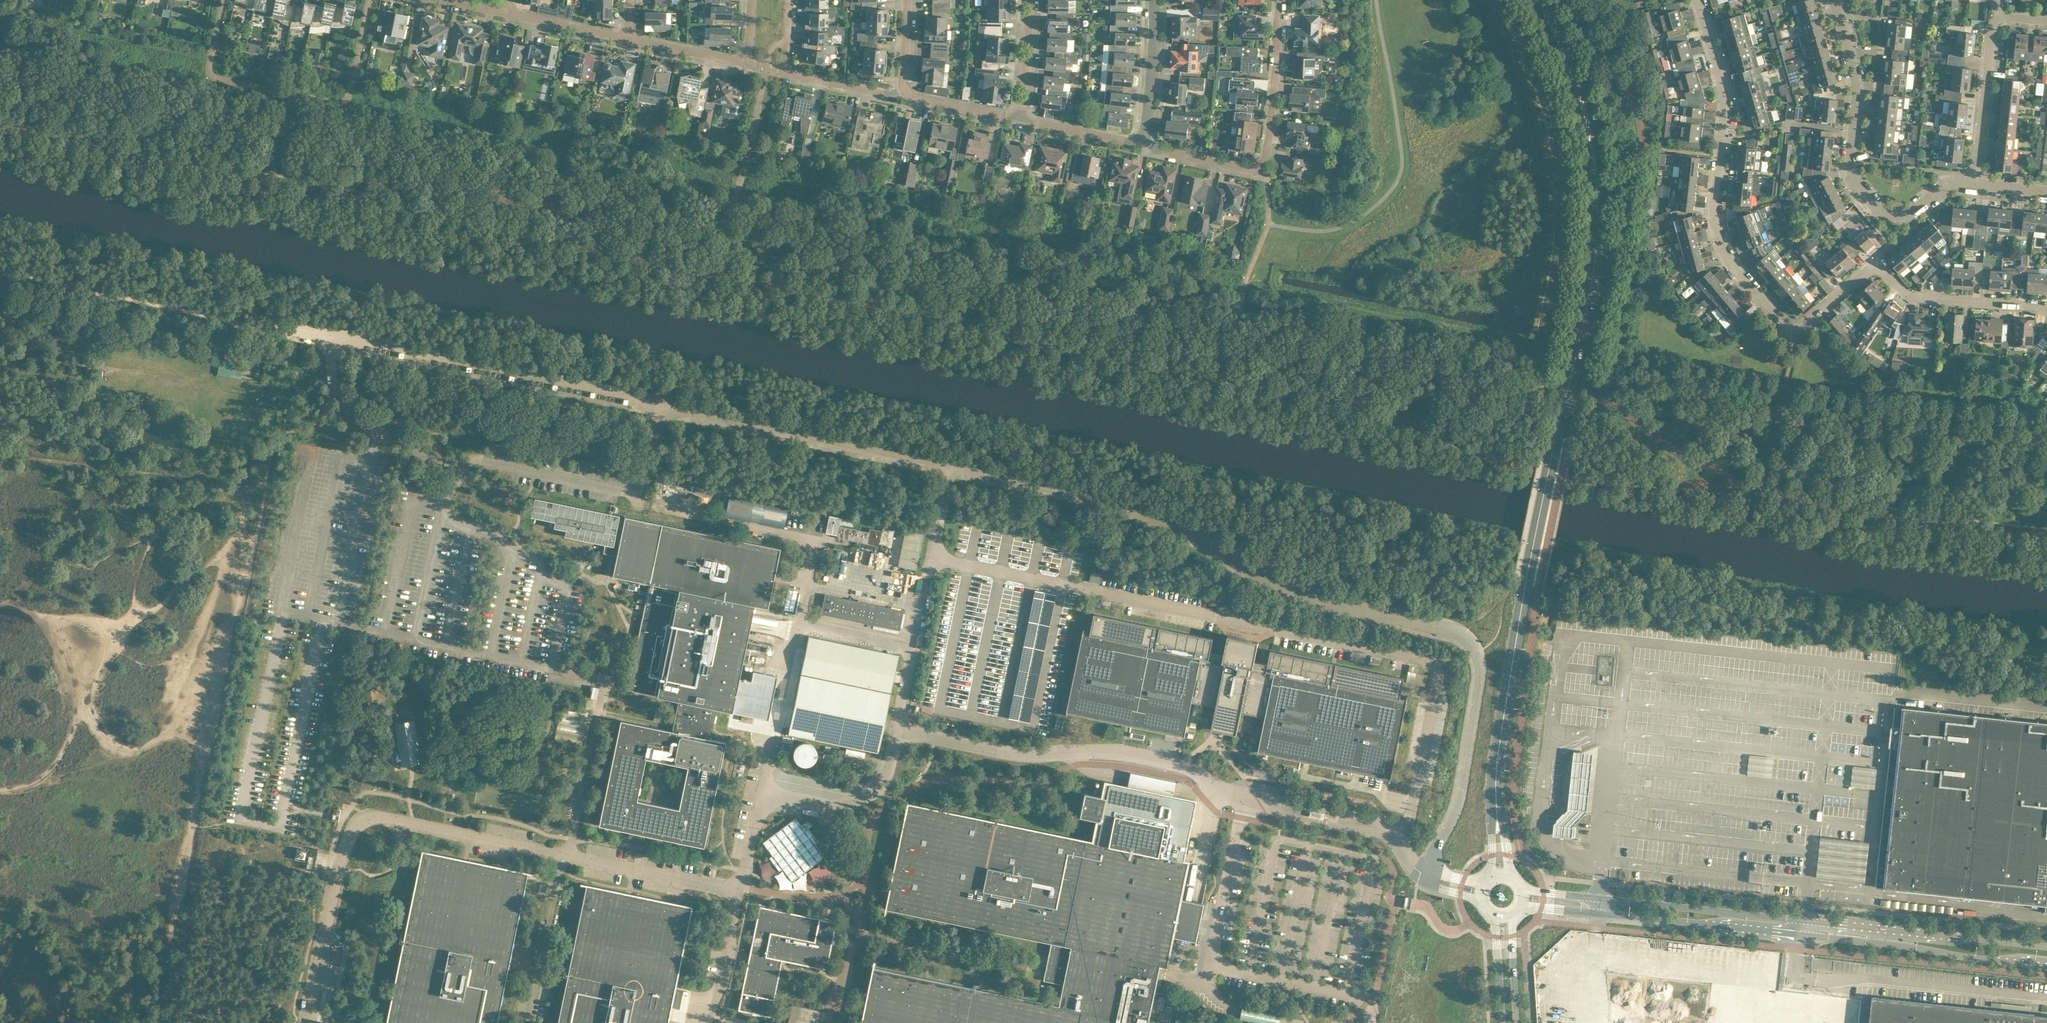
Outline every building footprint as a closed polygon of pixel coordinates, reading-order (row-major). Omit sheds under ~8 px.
[(168,3),(167,10),(170,10),(173,11),(174,4),(175,0),(169,0),(168,3)] [(173,11),(172,14),(178,15),(181,0),(175,0),(174,4),(173,11)] [(256,0),(235,0),(241,1),(241,3),(241,4),(244,6),(247,8),(250,9),(254,10),(256,0)] [(254,10),(254,8),(260,9),(259,11),(260,12),(262,14),(265,16),(269,17),(272,18),(276,0),(256,0),(254,10)] [(272,18),(273,18),(278,19),(281,22),(284,24),(287,25),(291,26),(295,5),(290,4),(286,3),(287,0),(276,0),(276,1),(272,18)] [(989,8),(1009,8),(1010,0),(1008,0),(989,0),(989,8)] [(1073,12),(1075,12),(1075,1),(1073,1),(1073,0),(1060,0),(1048,0),(1048,4),(1046,4),(1046,9),(1048,9),(1048,12),(1073,12)] [(1799,14),(1816,9),(1814,0),(1806,0),(1796,3),(1799,14)] [(295,5),(291,26),(295,27),(298,27),(302,26),(305,25),(306,25),(306,23),(311,24),(312,24),(315,9),(316,5),(316,4),(305,2),(304,7),(300,6),(295,5)] [(311,24),(311,26),(315,27),(318,27),(322,26),(325,25),(326,25),(326,23),(331,24),(331,26),(336,5),(336,4),(325,2),(325,3),(324,7),(316,5),(312,24),(311,24)] [(336,5),(331,26),(335,27),(338,27),(342,26),(345,25),(346,25),(346,23),(352,24),(356,5),(357,4),(345,2),(345,3),(344,7),(336,5)] [(867,10),(867,21),(889,22),(889,19),(889,16),(889,12),(887,12),(887,10),(876,9),(877,2),(862,2),(862,9),(867,10)] [(1660,14),(1663,23),(1692,15),(1682,17),(1678,2),(1661,7),(1663,13),(1660,14)] [(561,4),(560,10),(559,17),(565,18),(567,5),(561,4)] [(1769,7),(1773,21),(1779,19),(1777,13),(1783,12),(1781,4),(1769,7)] [(573,7),(567,5),(565,18),(572,19),(571,19),(573,7)] [(1115,18),(1115,25),(1135,26),(1135,22),(1137,22),(1137,17),(1135,17),(1135,13),(1124,13),(1124,5),(1135,5),(1110,5),(1110,18),(1115,18)] [(538,12),(545,14),(559,17),(560,10),(539,6),(538,12)] [(612,7),(588,6),(588,12),(594,12),(593,18),(612,19),(612,7)] [(732,8),(722,7),(706,6),(705,24),(709,24),(719,25),(719,18),(731,19),(732,8)] [(1763,13),(1765,20),(1769,18),(1765,6),(1760,7),(1762,13),(1763,13)] [(1888,8),(1888,15),(1898,16),(1899,11),(1899,6),(1897,6),(1897,9),(1888,8)] [(805,24),(805,25),(837,26),(827,25),(827,18),(839,15),(837,7),(806,7),(805,17),(810,18),(809,25),(805,24)] [(925,21),(925,29),(946,30),(946,19),(950,20),(950,8),(935,8),(935,17),(927,17),(927,21),(925,21)] [(979,21),(979,28),(985,28),(1000,29),(1000,20),(1003,20),(1008,20),(1008,16),(1009,16),(1009,8),(989,8),(989,18),(985,18),(979,21)] [(1219,9),(1205,9),(1205,19),(1218,19),(1219,9)] [(1799,14),(1795,15),(1798,25),(1802,24),(1819,19),(1816,9),(1799,14)] [(378,14),(373,40),(384,42),(386,33),(404,37),(409,16),(386,11),(385,15),(378,14)] [(1073,25),(1073,12),(1048,12),(1060,13),(1060,19),(1048,19),(1048,22),(1046,22),(1046,28),(1047,28),(1047,31),(1067,32),(1067,25),(1073,25)] [(1647,28),(1651,26),(1652,26),(1648,12),(1640,14),(1644,28),(1647,27),(1647,28)] [(671,13),(655,13),(645,13),(645,24),(657,24),(657,31),(671,31),(671,24),(671,13)] [(1744,14),(1740,15),(1723,20),(1726,31),(1747,25),(1744,14)] [(423,18),(421,26),(420,26),(420,28),(417,44),(429,47),(428,53),(430,55),(442,58),(447,37),(449,27),(439,25),(439,23),(439,22),(438,21),(432,20),(432,18),(430,16),(428,15),(425,16),(424,18),(423,18)] [(1265,24),(1257,24),(1257,16),(1239,15),(1239,28),(1244,28),(1243,39),(1265,39),(1265,24)] [(1300,47),(1300,45),(1319,46),(1320,16),(1305,15),(1305,24),(1306,24),(1306,29),(1296,28),(1295,40),(1294,40),(1294,46),(1300,47)] [(1692,15),(1663,23),(1665,32),(1668,31),(1670,37),(1687,33),(1683,18),(1692,15)] [(1173,37),(1183,37),(1190,37),(1190,26),(1197,27),(1197,17),(1173,17),(1173,37)] [(1971,20),(1970,25),(1973,26),(1979,26),(1983,27),(1984,20),(1980,19),(1971,18),(1971,20)] [(1802,24),(1805,35),(1822,30),(1819,19),(1802,24)] [(1888,24),(1887,36),(1912,38),(1913,27),(1913,21),(1896,19),(1899,20),(1899,25),(1888,24)] [(861,41),(875,42),(876,34),(886,34),(886,32),(888,32),(889,29),(889,25),(889,22),(867,21),(866,30),(858,31),(857,40),(861,41)] [(455,33),(450,58),(459,60),(463,43),(471,45),(470,49),(471,51),(472,53),(474,55),(477,55),(486,57),(488,44),(490,34),(483,33),(483,32),(482,32),(483,29),(472,26),(472,28),(468,27),(468,26),(457,23),(455,33)] [(1957,38),(1956,43),(1974,45),(1976,33),(1964,32),(1965,26),(1947,24),(1947,32),(1951,33),(1950,37),(1957,38)] [(804,43),(836,45),(835,45),(832,45),(832,36),(844,33),(843,27),(837,26),(805,25),(805,35),(809,36),(808,43),(804,43)] [(1109,45),(1134,46),(1135,42),(1136,43),(1136,37),(1135,37),(1135,34),(1123,33),(1123,25),(1135,26),(1115,25),(1110,25),(1109,37),(1115,38),(1115,45),(1109,45)] [(1729,41),(1746,36),(1750,35),(1747,25),(1726,31),(1729,41)] [(705,28),(704,38),(704,45),(718,46),(718,39),(730,40),(731,29),(705,28)] [(987,48),(1008,50),(1008,42),(1007,42),(1007,38),(999,38),(1000,29),(985,28),(984,38),(988,38),(987,48)] [(946,30),(925,29),(924,40),(934,41),(933,50),(948,51),(949,40),(945,40),(946,30)] [(1805,35),(1799,36),(1801,43),(1802,47),(1808,45),(1825,40),(1822,30),(1805,35)] [(1045,41),(1045,47),(1047,47),(1046,50),(1056,51),(1058,51),(1066,51),(1072,52),(1073,52),(1074,40),(1072,40),(1073,32),(1067,32),(1059,32),(1059,39),(1050,38),(1047,38),(1047,41),(1045,41)] [(1667,38),(1671,54),(1691,48),(1700,46),(1700,45),(1691,48),(1687,33),(1670,37),(1667,38)] [(502,34),(500,44),(499,48),(497,48),(495,57),(508,60),(507,65),(520,68),(522,58),(524,49),(525,44),(514,42),(515,37),(502,34)] [(2009,39),(2007,58),(2026,60),(2027,54),(2026,54),(2026,52),(2027,52),(2028,41),(2029,35),(2017,34),(2016,40),(2009,39)] [(1746,36),(1729,41),(1731,52),(1749,47),(1754,45),(1751,35),(1750,35),(1746,36)] [(1896,49),(1896,54),(1910,56),(1910,50),(1912,38),(1887,36),(1886,47),(1896,49)] [(2027,52),(2026,52),(2026,54),(2027,54),(2026,60),(2044,62),(2045,54),(2046,37),(2035,36),(2034,42),(2028,41),(2027,52)] [(251,38),(250,49),(259,50),(261,39),(251,38)] [(1825,40),(1808,45),(1811,55),(1828,50),(1825,40)] [(865,49),(864,60),(886,63),(887,59),(887,56),(887,53),(885,53),(885,50),(875,49),(875,42),(861,41),(860,48),(865,49)] [(529,52),(527,60),(528,60),(528,61),(554,67),(554,66),(556,56),(558,46),(545,43),(544,48),(544,49),(541,49),(541,47),(530,45),(529,52)] [(825,55),(837,54),(836,45),(804,43),(803,53),(807,55),(806,62),(815,63),(815,64),(820,64),(820,63),(824,64),(825,55)] [(1198,72),(1199,54),(1208,54),(1209,45),(1182,43),(1182,44),(1188,45),(1187,51),(1182,50),(1182,52),(1172,51),(1172,60),(1171,60),(1171,62),(1172,62),(1171,68),(1181,69),(1181,70),(1198,72)] [(1949,54),(1948,60),(1955,61),(1955,55),(1963,56),(1965,56),(1973,57),(1974,45),(1956,43),(1955,55),(1949,54)] [(1134,46),(1109,45),(1108,64),(1133,66),(1133,63),(1135,63),(1135,58),(1134,58),(1134,54),(1122,53),(1123,45),(1134,46)] [(1259,47),(1249,47),(1227,46),(1227,56),(1242,56),(1241,71),(1261,72),(1262,57),(1258,57),(1259,47)] [(1671,70),(1678,68),(1695,64),(1691,48),(1700,46),(1691,48),(1671,54),(1667,55),(1671,70)] [(1731,52),(1734,62),(1752,57),(1749,47),(1731,52)] [(982,68),(997,70),(998,61),(1007,62),(1008,50),(987,48),(987,59),(983,58),(982,68)] [(923,59),(922,71),(942,73),(943,63),(947,63),(948,51),(933,50),(932,60),(923,59)] [(1811,55),(1806,57),(1808,67),(1814,66),(1831,61),(1828,50),(1811,55)] [(1044,60),(1044,65),(1045,66),(1045,69),(1057,70),(1065,71),(1065,64),(1071,64),(1071,63),(1074,63),(1078,64),(1079,52),(1072,52),(1058,51),(1058,58),(1056,58),(1046,57),(1046,60),(1044,60)] [(316,52),(314,64),(322,65),(324,53),(316,52)] [(1294,67),(1294,78),(1303,78),(1303,79),(1305,79),(1305,78),(1308,78),(1308,79),(1316,80),(1318,78),(1318,73),(1317,72),(1315,72),(1315,61),(1323,61),(1324,61),(1324,60),(1324,53),(1318,53),(1308,52),(1308,58),(1297,58),(1295,58),(1294,67)] [(591,71),(594,58),(593,56),(592,55),(580,53),(580,57),(568,54),(564,72),(580,75),(579,78),(593,81),(595,72),(591,71)] [(1909,62),(1910,56),(1896,54),(1895,60),(1885,59),(1883,71),(1901,73),(1908,74),(1909,62)] [(1752,57),(1734,62),(1738,73),(1740,72),(1741,78),(1755,74),(1763,72),(1761,66),(1760,66),(1757,56),(1752,57)] [(858,72),(857,78),(871,81),(872,74),(883,75),(883,72),(885,72),(886,69),(886,66),(886,63),(864,60),(863,68),(858,68),(858,72)] [(1955,61),(1948,60),(1947,66),(1947,72),(1953,73),(1953,78),(1970,80),(1972,69),(1954,67),(1955,61)] [(611,84),(612,86),(614,89),(615,89),(614,96),(618,97),(618,96),(628,99),(635,64),(622,61),(620,67),(612,65),(611,64),(608,63),(606,64),(604,66),(604,69),(605,70),(603,78),(602,82),(611,84)] [(1814,66),(1817,76),(1834,71),(1831,61),(1814,66)] [(1106,84),(1131,86),(1132,83),(1133,83),(1134,78),(1132,78),(1133,74),(1121,73),(1122,65),(1133,66),(1108,64),(1106,84)] [(1680,75),(1678,76),(1680,84),(1699,79),(1709,76),(1699,79),(1695,64),(1678,68),(1680,75)] [(642,81),(642,84),(641,84),(642,101),(653,100),(652,104),(664,106),(664,98),(666,98),(665,83),(669,83),(671,71),(663,70),(663,68),(661,66),(659,66),(657,66),(656,68),(645,66),(642,81)] [(984,89),(1004,91),(1006,80),(996,78),(997,70),(982,68),(981,78),(985,79),(984,89)] [(1042,79),(1042,84),(1043,84),(1043,88),(1048,89),(1055,89),(1068,91),(1070,91),(1071,84),(1069,84),(1070,71),(1065,71),(1057,70),(1056,77),(1053,77),(1044,76),(1044,79),(1042,79)] [(400,85),(411,87),(414,73),(403,71),(400,85)] [(946,88),(941,87),(942,73),(922,71),(921,82),(928,83),(927,85),(927,86),(927,88),(926,88),(926,92),(924,92),(948,97),(948,96),(948,90),(946,89),(946,88)] [(1817,76),(1811,78),(1815,93),(1822,92),(1837,91),(1835,83),(1837,82),(1834,71),(1817,76)] [(1892,84),(1892,90),(1906,91),(1908,74),(1901,73),(1883,71),(1882,83),(1892,84)] [(1755,74),(1741,78),(1743,84),(1741,85),(1744,96),(1761,91),(1762,91),(1766,90),(1761,73),(1763,72),(1755,74)] [(690,115),(703,117),(705,108),(706,100),(698,98),(702,80),(692,78),(691,75),(684,76),(681,76),(677,97),(678,104),(688,102),(690,115)] [(1709,77),(1709,76),(1699,79),(1680,84),(1682,93),(1685,92),(1687,100),(1688,100),(1688,99),(1706,101),(1700,79),(1709,77)] [(1169,96),(1168,103),(1178,104),(1187,105),(1188,89),(1205,90),(1206,78),(1189,77),(1189,84),(1180,83),(1172,82),(1170,96),(1169,96)] [(1944,95),(1957,97),(1957,91),(1969,92),(1970,80),(1953,78),(1951,90),(1945,90),(1944,95)] [(735,102),(742,103),(744,92),(737,91),(738,86),(724,83),(724,80),(717,79),(712,101),(734,106),(735,102)] [(1245,80),(1235,79),(1230,79),(1229,91),(1238,92),(1237,104),(1258,106),(1259,90),(1245,89),(1245,80)] [(2005,79),(2004,91),(2020,92),(2021,81),(2016,80),(2005,79)] [(1788,83),(1779,86),(1781,96),(1786,94),(1786,95),(1791,93),(1788,83)] [(1105,96),(1104,103),(1118,105),(1129,107),(1129,103),(1131,103),(1132,98),(1130,98),(1131,94),(1123,94),(1119,93),(1120,85),(1124,86),(1131,87),(1131,86),(1106,84),(1106,91),(1105,96)] [(1291,94),(1290,110),(1300,111),(1309,111),(1310,96),(1316,96),(1322,97),(1326,97),(1327,89),(1317,88),(1302,87),(1296,86),(1295,94),(1291,94)] [(1001,99),(1003,99),(1004,91),(984,89),(982,100),(988,101),(987,104),(995,105),(996,102),(1001,103),(1001,99)] [(1066,103),(1068,91),(1055,89),(1054,96),(1042,94),(1042,98),(1040,98),(1039,103),(1041,103),(1040,107),(1060,110),(1061,102),(1066,103)] [(1761,91),(1744,96),(1747,106),(1764,101),(1768,100),(1766,90),(1762,91),(1761,91)] [(1881,94),(1879,106),(1897,108),(1904,108),(1906,91),(1892,90),(1891,95),(1881,94)] [(1816,109),(1819,109),(1837,111),(1838,100),(1836,99),(1837,91),(1822,92),(1815,93),(1814,93),(1814,98),(1817,98),(1816,109)] [(2004,91),(2002,102),(2019,104),(2020,92),(2004,91)] [(787,97),(780,128),(787,129),(793,115),(801,117),(801,132),(808,134),(811,119),(809,118),(812,101),(811,100),(812,95),(805,93),(804,97),(796,95),(795,99),(787,97)] [(1940,95),(1939,101),(1944,101),(1950,102),(1949,114),(1967,116),(1968,104),(1956,102),(1957,97),(1944,95),(1940,95)] [(1681,99),(1680,106),(1685,106),(1684,115),(1686,116),(1686,115),(1704,117),(1713,118),(1704,117),(1705,111),(1706,101),(1688,99),(1688,100),(1687,100),(1681,99)] [(1764,101),(1747,106),(1750,116),(1767,111),(1764,101)] [(2002,102),(2001,113),(2017,115),(2019,104),(2002,102)] [(540,103),(538,112),(548,114),(550,106),(540,103)] [(827,103),(825,113),(823,120),(839,124),(839,125),(848,127),(852,107),(841,105),(841,106),(827,103)] [(1129,118),(1128,118),(1128,115),(1116,113),(1118,105),(1104,103),(1102,116),(1108,117),(1107,124),(1106,130),(1119,132),(1120,126),(1126,127),(1127,123),(1128,124),(1129,118)] [(1896,119),(1897,108),(1879,106),(1878,117),(1896,119)] [(703,117),(702,123),(698,138),(706,140),(713,110),(705,108),(703,117)] [(1835,122),(1837,111),(1819,109),(1817,124),(1831,125),(1831,122),(1835,122)] [(1233,126),(1232,133),(1239,134),(1256,137),(1258,122),(1253,121),(1253,118),(1254,112),(1249,112),(1240,110),(1235,110),(1233,126)] [(1772,110),(1767,111),(1750,116),(1753,127),(1757,126),(1758,128),(1775,123),(1772,110)] [(1166,136),(1176,137),(1187,138),(1189,124),(1200,126),(1202,113),(1182,111),(1181,123),(1168,121),(1166,136)] [(856,126),(851,147),(868,151),(870,142),(872,143),(873,139),(874,132),(883,134),(883,133),(885,124),(883,123),(885,115),(883,114),(882,113),(875,112),(873,112),(871,112),(871,113),(871,114),(869,114),(866,116),(866,118),(858,116),(856,126)] [(2000,125),(2016,126),(2017,115),(2001,113),(2000,125)] [(1941,125),(1940,131),(1953,132),(1953,126),(1965,127),(1967,116),(1949,114),(1948,119),(1942,118),(1941,125)] [(1683,122),(1682,131),(1712,134),(1702,133),(1704,117),(1713,118),(1704,117),(1686,115),(1686,116),(1684,115),(1682,115),(1681,122),(1683,122)] [(1875,118),(1874,125),(1877,125),(1877,129),(1895,131),(1896,125),(1901,125),(1902,120),(1896,119),(1878,117),(1874,117),(1875,118)] [(904,143),(903,147),(903,149),(915,152),(921,121),(909,119),(908,124),(891,121),(891,122),(897,123),(897,124),(896,124),(894,134),(896,134),(895,141),(904,143)] [(1318,125),(1308,124),(1288,121),(1287,135),(1290,135),(1290,138),(1292,138),(1291,147),(1310,149),(1312,132),(1317,133),(1319,131),(1319,127),(1318,125)] [(952,150),(956,132),(956,128),(948,127),(949,125),(939,123),(939,125),(933,124),(929,146),(952,150)] [(2000,125),(1999,136),(2015,138),(2016,126),(2000,125)] [(1830,137),(1831,131),(1800,128),(1800,134),(1810,135),(1812,137),(1811,146),(1815,147),(1833,149),(1834,138),(1830,137)] [(1877,129),(1876,140),(1894,142),(1895,131),(1877,129)] [(1684,140),(1683,147),(1700,149),(1702,133),(1712,134),(1682,131),(1681,140),(1684,140)] [(1946,137),(1945,149),(1963,151),(1964,139),(1952,138),(1953,132),(1940,131),(1940,136),(1946,137)] [(988,158),(989,153),(991,143),(987,143),(988,135),(974,132),(972,140),(962,137),(961,137),(959,146),(957,158),(965,160),(966,153),(972,154),(972,155),(975,156),(975,155),(988,158)] [(1231,141),(1231,145),(1229,155),(1246,158),(1243,157),(1244,150),(1254,151),(1256,137),(1239,134),(1238,142),(1231,141)] [(1999,136),(1997,147),(2014,149),(2015,138),(1999,136)] [(721,149),(732,151),(735,139),(723,137),(721,149)] [(1738,158),(1756,160),(1763,161),(1764,149),(1757,149),(1758,137),(1747,140),(1746,147),(1739,146),(1738,158)] [(1893,147),(1894,142),(1876,140),(1875,152),(1886,153),(1886,159),(1898,160),(1899,150),(1900,148),(1893,147)] [(1028,169),(1030,155),(1032,145),(1020,143),(1019,147),(1004,144),(1000,163),(1028,169)] [(1793,144),(1784,143),(1783,154),(1792,155),(1793,144),(1793,145),(1793,144)] [(1833,149),(1815,147),(1811,146),(1809,157),(1831,159),(1833,149)] [(803,147),(799,167),(808,169),(812,149),(803,147)] [(1040,147),(1038,156),(1036,170),(1054,174),(1052,181),(1061,183),(1067,151),(1046,147),(1046,148),(1040,147)] [(1996,159),(2013,160),(2014,149),(1997,147),(1996,159)] [(1937,160),(1937,166),(1954,168),(1955,162),(1962,163),(1963,151),(1945,149),(1944,161),(1937,160)] [(1903,162),(1914,163),(1915,154),(1903,153),(1903,162)] [(1791,161),(1792,155),(1783,154),(1781,170),(1782,170),(1790,171),(1791,161)] [(1076,157),(1074,167),(1071,180),(1085,183),(1087,175),(1098,178),(1100,167),(1098,166),(1099,158),(1084,155),(1083,159),(1076,157)] [(1290,179),(1301,181),(1303,166),(1304,158),(1288,155),(1286,166),(1282,166),(1280,179),(1290,181),(1290,179)] [(1682,155),(1681,166),(1698,168),(1700,157),(1682,155)] [(1830,171),(1831,159),(1809,157),(1808,166),(1806,167),(1803,167),(1802,178),(1802,177),(1802,178),(1812,177),(1813,169),(1827,170),(1830,171)] [(1112,171),(1110,180),(1118,181),(1122,182),(1127,183),(1124,196),(1133,198),(1138,176),(1140,166),(1128,164),(1129,160),(1120,158),(1119,161),(1118,160),(1117,162),(1114,161),(1112,171)] [(1762,172),(1763,161),(1756,160),(1738,158),(1737,169),(1739,169),(1738,175),(1757,177),(1758,171),(1762,172)] [(956,160),(948,159),(942,187),(951,188),(956,160)] [(1996,159),(1996,160),(1995,170),(2011,172),(2011,174),(2019,175),(2020,174),(2019,174),(2020,162),(2021,162),(2013,161),(2013,160),(1996,159)] [(919,165),(910,163),(905,185),(914,187),(919,165)] [(991,181),(994,167),(986,165),(983,179),(991,181)] [(1697,179),(1698,168),(1681,166),(1674,166),(1673,176),(1679,177),(1697,179)] [(1147,188),(1146,194),(1147,194),(1147,197),(1158,199),(1170,201),(1170,199),(1171,194),(1175,178),(1174,178),(1176,170),(1166,168),(1165,175),(1153,172),(1150,174),(1148,183),(1147,188)] [(1812,198),(1829,189),(1834,186),(1829,176),(1826,177),(1827,170),(1813,169),(1812,177),(1802,178),(1812,198)] [(1735,181),(1734,192),(1752,194),(1759,195),(1761,178),(1757,177),(1738,175),(1737,181),(1735,181)] [(1205,206),(1206,199),(1209,185),(1205,184),(1205,186),(1202,185),(1203,179),(1187,176),(1182,201),(1205,206)] [(1671,184),(1670,187),(1672,187),(1696,190),(1697,179),(1679,177),(1679,184),(1671,184)] [(1228,185),(1227,190),(1219,189),(1212,222),(1221,224),(1224,212),(1240,216),(1243,214),(1248,189),(1228,185)] [(1824,206),(1840,197),(1834,186),(1829,189),(1812,198),(1817,206),(1819,205),(1820,207),(1824,205),(1824,206)] [(1672,187),(1671,191),(1674,191),(1678,191),(1677,199),(1695,201),(1696,195),(1696,190),(1672,187)] [(1752,194),(1734,192),(1733,204),(1734,204),(1734,208),(1737,218),(1751,212),(1750,211),(1752,194)] [(1824,206),(1824,205),(1820,207),(1829,224),(1832,222),(1836,219),(1843,214),(1840,208),(1844,206),(1840,197),(1824,206)] [(1669,206),(1666,207),(1667,212),(1675,210),(1684,211),(1694,212),(1694,207),(1695,201),(1677,199),(1676,206),(1672,206),(1669,206)] [(1138,207),(1131,206),(1127,225),(1134,226),(1138,207)] [(1174,210),(1165,208),(1161,228),(1170,230),(1174,210)] [(1950,218),(1947,214),(1942,219),(1947,233),(1951,234),(1952,226),(1963,227),(1965,209),(1953,208),(1952,218),(1950,218)] [(1980,238),(1979,248),(1979,249),(1985,249),(1986,236),(1986,232),(1987,226),(1999,227),(2001,209),(1989,208),(1988,214),(1987,222),(1982,221),(1981,231),(1980,235),(1980,238)] [(1760,209),(1751,212),(1737,218),(1736,218),(1740,229),(1764,220),(1760,209)] [(1965,209),(1963,227),(1969,228),(1968,234),(1974,235),(1974,238),(1980,238),(1980,235),(1981,231),(1982,221),(1976,220),(1977,213),(1977,210),(1965,209)] [(2010,235),(2016,235),(2017,221),(2011,220),(2013,210),(2001,209),(1999,227),(2010,228),(2010,235)] [(2028,230),(2034,231),(2036,213),(2024,211),(2023,222),(2017,221),(2016,235),(2021,236),(2028,237),(2028,230)] [(1788,222),(1783,212),(1779,213),(1782,221),(1780,221),(1782,225),(1788,222)] [(1201,213),(1196,234),(1207,236),(1212,215),(1201,213)] [(1676,228),(1668,230),(1669,233),(1694,227),(1691,216),(1681,218),(1680,213),(1672,216),(1676,228)] [(2036,213),(2034,231),(2045,232),(2044,247),(2046,247),(2046,224),(2046,221),(2046,214),(2036,213)] [(1832,222),(1837,229),(1841,226),(1836,219),(1832,222)] [(1932,222),(1923,230),(1934,244),(1944,236),(1947,233),(1942,219),(1934,225),(1932,222)] [(1740,229),(1744,239),(1767,230),(1764,220),(1740,229)] [(1670,237),(1674,236),(1677,235),(1679,242),(1697,237),(1694,227),(1669,233),(1670,237)] [(1773,244),(1767,230),(1744,239),(1748,249),(1750,249),(1753,256),(1772,245),(1773,244)] [(1934,244),(1923,230),(1914,237),(1926,251),(1934,244)] [(1849,243),(1858,254),(1864,249),(1867,253),(1876,246),(1874,242),(1864,231),(1856,237),(1849,243)] [(1674,251),(1675,254),(1679,253),(1699,247),(1697,237),(1679,242),(1681,249),(1674,251)] [(1914,237),(1905,245),(1917,258),(1926,251),(1914,237)] [(1841,242),(1845,247),(1835,256),(1847,270),(1856,263),(1852,259),(1858,254),(1849,243),(1845,238),(1841,242)] [(1234,255),(1239,252),(1239,249),(1236,245),(1233,244),(1229,247),(1228,250),(1231,255),(1234,255)] [(1772,245),(1753,256),(1758,262),(1755,265),(1762,273),(1776,261),(1769,253),(1775,248),(1772,245)] [(1905,245),(1897,252),(1908,266),(1911,269),(1920,262),(1917,258),(1905,245)] [(1800,256),(1803,253),(1798,246),(1794,249),(1800,256)] [(1683,256),(1685,263),(1702,258),(1699,247),(1679,253),(1675,254),(1676,258),(1683,256)] [(1908,266),(1897,252),(1888,260),(1899,273),(1908,266)] [(1809,259),(1803,253),(1800,256),(1805,262),(1809,259)] [(1942,253),(1936,258),(1940,262),(1945,257),(1942,253)] [(1847,270),(1835,256),(1820,268),(1829,278),(1835,273),(1838,278),(1847,270)] [(1705,269),(1702,258),(1685,263),(1687,270),(1688,273),(1705,269)] [(1945,258),(1940,263),(1943,266),(1949,261),(1945,258)] [(1783,270),(1776,261),(1762,273),(1769,282),(1783,270)] [(1968,269),(1964,269),(1962,288),(1974,289),(1974,283),(1982,284),(1983,270),(1983,264),(1983,262),(1969,261),(1968,269)] [(1808,266),(1814,272),(1817,269),(1812,263),(1808,266)] [(1933,266),(1928,271),(1931,274),(1937,269),(1933,266)] [(2020,286),(2021,273),(2021,267),(2015,266),(2015,268),(2002,267),(2000,291),(2012,291),(2012,286),(2020,286)] [(1989,290),(2000,291),(2002,267),(2001,271),(1997,271),(1983,270),(1982,284),(1989,284),(1989,290)] [(2021,267),(2021,273),(2020,286),(2027,287),(2027,292),(2038,293),(2040,274),(2040,269),(2028,269),(2028,267),(2021,267)] [(1769,282),(1776,290),(1793,276),(1786,268),(1783,270),(1769,282)] [(1962,288),(1964,269),(1953,268),(1952,275),(1949,275),(1949,281),(1952,282),(1951,287),(1962,288)] [(1823,276),(1817,269),(1814,272),(1819,279),(1823,276)] [(1717,279),(1710,270),(1705,274),(1703,272),(1691,275),(1697,282),(1696,282),(1703,290),(1717,279)] [(1936,283),(1943,276),(1944,274),(1940,270),(1931,279),(1936,283)] [(1931,274),(1928,271),(1923,277),(1926,280),(1931,274)] [(1917,283),(1920,280),(1915,274),(1912,277),(1917,283)] [(2040,274),(2038,293),(2046,294),(2046,274),(2040,274)] [(1678,281),(1677,275),(1670,277),(1672,285),(1674,285),(1678,281)] [(1800,284),(1793,276),(1776,290),(1783,298),(1797,286),(1800,284)] [(1819,282),(1828,294),(1834,289),(1824,277),(1819,282)] [(1708,296),(1701,302),(1704,304),(1724,287),(1721,283),(1717,279),(1703,290),(1708,296)] [(1868,309),(1876,302),(1884,296),(1878,289),(1880,287),(1874,281),(1856,296),(1868,309)] [(1797,286),(1783,298),(1790,306),(1804,295),(1804,294),(1809,290),(1802,282),(1800,284),(1797,286)] [(1724,287),(1704,304),(1706,307),(1713,301),(1717,307),(1731,295),(1727,291),(1724,287)] [(1722,313),(1719,315),(1721,318),(1738,304),(1731,295),(1717,307),(1722,313)] [(1811,303),(1804,295),(1790,306),(1797,315),(1811,303)] [(1854,344),(1850,349),(1860,356),(1878,328),(1882,323),(1890,328),(1892,329),(1890,336),(1890,337),(1899,339),(1903,324),(1896,322),(1895,323),(1894,322),(1895,320),(1895,319),(1901,311),(1902,309),(1898,306),(1891,301),(1885,309),(1883,312),(1878,308),(1875,313),(1854,344)] [(1727,330),(1731,335),(1748,321),(1742,315),(1745,312),(1738,304),(1721,318),(1724,320),(1727,318),(1731,324),(1727,330)] [(1934,332),(1932,331),(1932,321),(1923,321),(1923,314),(1910,313),(1908,335),(1924,336),(1924,341),(1931,341),(1931,340),(1934,340),(1934,332)] [(1962,339),(1963,325),(1963,315),(1947,314),(1945,337),(1962,339)] [(1844,331),(1842,328),(1840,326),(1834,318),(1828,323),(1834,331),(1838,336),(1850,350),(1850,349),(1854,344),(1849,338),(1850,333),(1844,332),(1843,331),(1844,331)] [(2002,342),(2003,329),(2003,319),(1996,319),(1996,320),(1976,319),(1975,340),(2002,342)] [(2032,343),(2033,330),(2034,320),(2016,319),(2016,324),(2009,323),(2009,324),(2008,333),(2008,341),(2007,347),(2015,347),(2032,348),(2032,343)] [(2037,345),(2042,348),(2045,348),(2045,347),(2046,346),(2046,347),(2046,331),(2042,338),(2037,345)] [(1968,356),(1969,343),(1961,343),(1960,356),(1968,356)] [(1882,360),(1878,366),(1884,370),(1888,364),(1882,360)] [(1892,360),(1890,373),(1907,375),(1908,368),(1902,367),(1903,361),(1892,360)] [(726,514),(786,527),(789,508),(729,496),(726,514)] [(534,499),(531,517),(555,522),(554,528),(566,530),(564,536),(582,540),(606,545),(606,546),(605,552),(611,553),(614,554),(616,554),(617,555),(613,576),(620,578),(635,581),(653,585),(652,588),(649,587),(628,689),(635,691),(655,695),(655,692),(659,692),(658,696),(679,700),(717,708),(731,711),(755,716),(768,718),(777,676),(754,671),(751,681),(738,678),(742,658),(750,623),(753,607),(753,606),(768,609),(774,580),(775,572),(780,549),(707,534),(640,520),(625,517),(624,521),(618,519),(619,516),(617,515),(610,514),(534,499)] [(829,514),(825,535),(883,546),(886,530),(869,527),(868,530),(853,527),(855,519),(829,514)] [(916,567),(922,533),(905,530),(901,548),(911,549),(910,555),(901,554),(899,563),(916,567)] [(1101,584),(1103,574),(1092,572),(1090,582),(1101,584)] [(788,588),(784,609),(793,611),(798,591),(788,588)] [(825,595),(823,606),(821,614),(873,624),(877,605),(825,595)] [(877,605),(873,624),(898,629),(899,630),(900,627),(903,628),(906,614),(903,613),(903,611),(877,605)] [(1095,614),(1092,628),(1092,629),(1091,634),(1085,633),(1085,629),(1079,654),(1079,656),(1072,689),(1072,691),(1067,715),(1068,715),(1068,713),(1127,725),(1131,726),(1177,735),(1184,737),(1185,737),(1187,727),(1192,703),(1202,657),(1203,651),(1211,653),(1214,638),(1161,628),(1161,627),(1161,628),(1156,627),(1156,626),(1095,614)] [(1202,657),(1192,703),(1216,708),(1216,709),(1215,714),(1214,721),(1212,730),(1214,730),(1220,731),(1237,735),(1239,725),(1241,717),(1241,714),(1242,713),(1252,715),(1254,715),(1255,716),(1258,716),(1266,718),(1275,672),(1276,666),(1269,664),(1267,664),(1266,664),(1258,662),(1256,662),(1255,662),(1259,642),(1253,641),(1251,640),(1248,640),(1249,636),(1240,634),(1240,638),(1237,637),(1234,637),(1229,636),(1224,655),(1211,653),(1203,651),(1202,657)] [(800,675),(795,701),(793,711),(788,734),(878,752),(883,730),(885,720),(891,694),(898,654),(808,636),(800,675)] [(1332,663),(1271,650),(1269,664),(1276,666),(1275,672),(1266,718),(1264,728),(1263,731),(1259,752),(1304,761),(1311,763),(1334,768),(1337,768),(1355,772),(1360,773),(1379,777),(1390,779),(1390,782),(1391,782),(1409,696),(1408,696),(1407,699),(1400,698),(1402,692),(1405,678),(1337,664),(1332,663)] [(674,727),(673,732),(710,739),(711,736),(712,729),(713,723),(717,708),(679,700),(678,708),(676,714),(674,724),(674,727)] [(1902,707),(1902,708),(1895,707),(1876,887),(1883,887),(1883,888),(1898,890),(2023,903),(2024,903),(2046,905),(2046,723),(1902,707)] [(655,711),(653,720),(660,721),(662,712),(655,711)] [(415,721),(395,724),(398,747),(401,766),(409,765),(414,764),(421,763),(420,752),(418,742),(415,721)] [(725,742),(712,740),(710,739),(673,732),(621,721),(600,825),(630,831),(644,834),(703,846),(725,742)] [(819,751),(817,747),(813,745),(809,744),(805,744),(801,746),(798,748),(796,752),(795,756),(795,760),(797,764),(800,767),(804,769),(808,769),(813,768),(816,766),(819,763),(820,759),(821,755),(819,751)] [(864,761),(866,752),(846,747),(842,768),(861,772),(864,761)] [(1593,751),(1574,749),(1568,808),(1555,822),(1553,834),(1572,836),(1573,824),(1587,810),(1593,751)] [(1772,769),(1773,757),(1750,754),(1748,765),(1753,766),(1754,763),(1761,764),(1761,768),(1772,769)] [(1864,779),(1864,778),(1875,780),(1876,768),(1855,764),(1853,777),(1864,779)] [(1151,1010),(1151,1006),(1152,1001),(1153,999),(1155,988),(1160,965),(1168,966),(1172,948),(1174,937),(1175,937),(1196,941),(1199,930),(1202,916),(1204,904),(1203,904),(1202,904),(1185,900),(1184,900),(1182,900),(1189,863),(1181,861),(1194,801),(1173,797),(1173,794),(1175,783),(1176,782),(1175,782),(1131,772),(1130,772),(1130,773),(1128,784),(1127,787),(1105,783),(1102,797),(1084,794),(1079,817),(1097,821),(1093,843),(1085,841),(908,805),(903,830),(902,834),(900,844),(899,849),(890,893),(889,897),(889,898),(887,908),(1052,942),(1048,958),(1048,962),(1044,980),(1063,984),(1059,1007),(929,980),(926,979),(874,968),(865,1007),(864,1013),(862,1022),(1148,1022),(1151,1010)] [(795,817),(763,842),(773,855),(770,857),(780,871),(784,868),(793,881),(825,856),(815,844),(819,841),(808,828),(805,830),(795,817)] [(522,896),(524,889),(527,874),(517,872),(511,870),(468,861),(463,860),(423,852),(415,893),(414,896),(388,1022),(496,1022),(522,896)] [(674,987),(690,907),(681,905),(674,904),(632,895),(626,894),(587,886),(559,1022),(667,1022),(674,987)] [(781,958),(782,959),(825,968),(835,923),(761,907),(740,1009),(770,1015),(781,958)] [(1571,927),(1545,956),(1555,964),(1565,953),(1558,947),(1565,939),(1568,941),(1573,936),(1571,934),(1574,931),(1571,927)] [(1689,953),(1690,940),(1618,935),(1621,942),(1614,945),(1630,946),(1621,950),(1621,956),(1625,955),(1625,957),(1626,960),(1622,962),(1626,973),(1671,976),(1671,973),(1664,972),(1663,970),(1663,966),(1668,964),(1670,969),(1676,969),(1677,965),(1683,962),(1688,962),(1694,960),(1677,959),(1674,951),(1689,953)] [(1872,997),(1869,1022),(2046,1022),(2046,1016),(1872,997)] [(788,1022),(818,1022),(820,1009),(791,1004),(788,1022)] [(1240,1019),(1261,1022),(1281,1022),(1282,1015),(1243,1007),(1240,1019)] [(1161,1012),(1158,1022),(1170,1022),(1172,1015),(1161,1012)]
